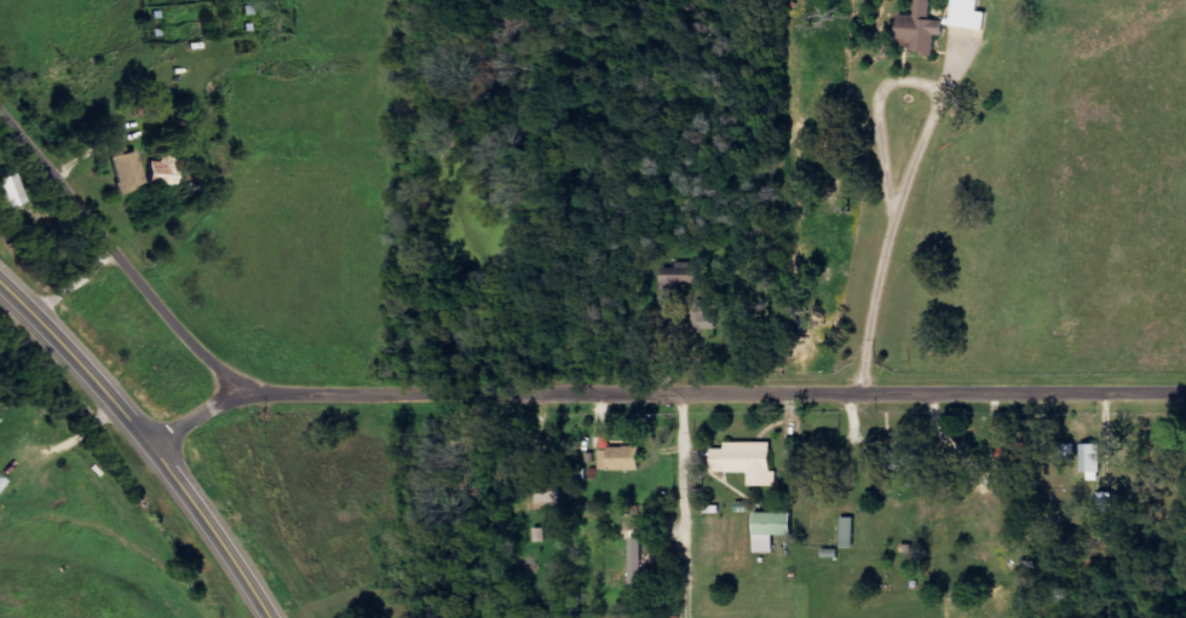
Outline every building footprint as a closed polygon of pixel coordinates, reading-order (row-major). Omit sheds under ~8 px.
[(930,0),(919,0),(918,16),(905,16),(903,46),(915,47),(915,54),(939,55),(939,36),(948,36),(949,22),(935,21),(936,0),(930,0)] [(984,0),(958,0),(955,27),(989,31),(992,13),(983,12),(984,0)] [(111,153),(123,194),(150,185),(139,151),(130,154),(128,147),(111,153)] [(154,162),(153,186),(178,187),(179,149),(165,148),(165,162),(154,162)] [(31,205),(23,175),(3,180),(11,210),(31,205)] [(660,296),(698,297),(699,269),(660,268),(660,296)] [(708,306),(694,306),(694,330),(720,330),(721,316),(708,316),(708,306)] [(777,443),(730,444),(730,449),(716,449),(717,473),(752,473),(752,487),(777,487),(777,443)] [(1085,473),(1093,474),(1093,481),(1104,481),(1105,445),(1085,445),(1085,473)] [(645,448),(603,449),(604,471),(646,470),(645,448)] [(1014,461),(1013,448),(1003,449),(1004,462),(1014,461)] [(0,473),(0,497),(12,483),(0,473)] [(542,479),(541,504),(566,505),(567,480),(542,479)] [(1100,513),(1117,513),(1117,493),(1101,493),(1100,513)] [(798,514),(760,514),(759,554),(778,554),(779,536),(797,537),(798,514)] [(858,519),(845,519),(845,549),(858,549),(858,519)] [(649,599),(647,539),(634,540),(637,599),(649,599)]
